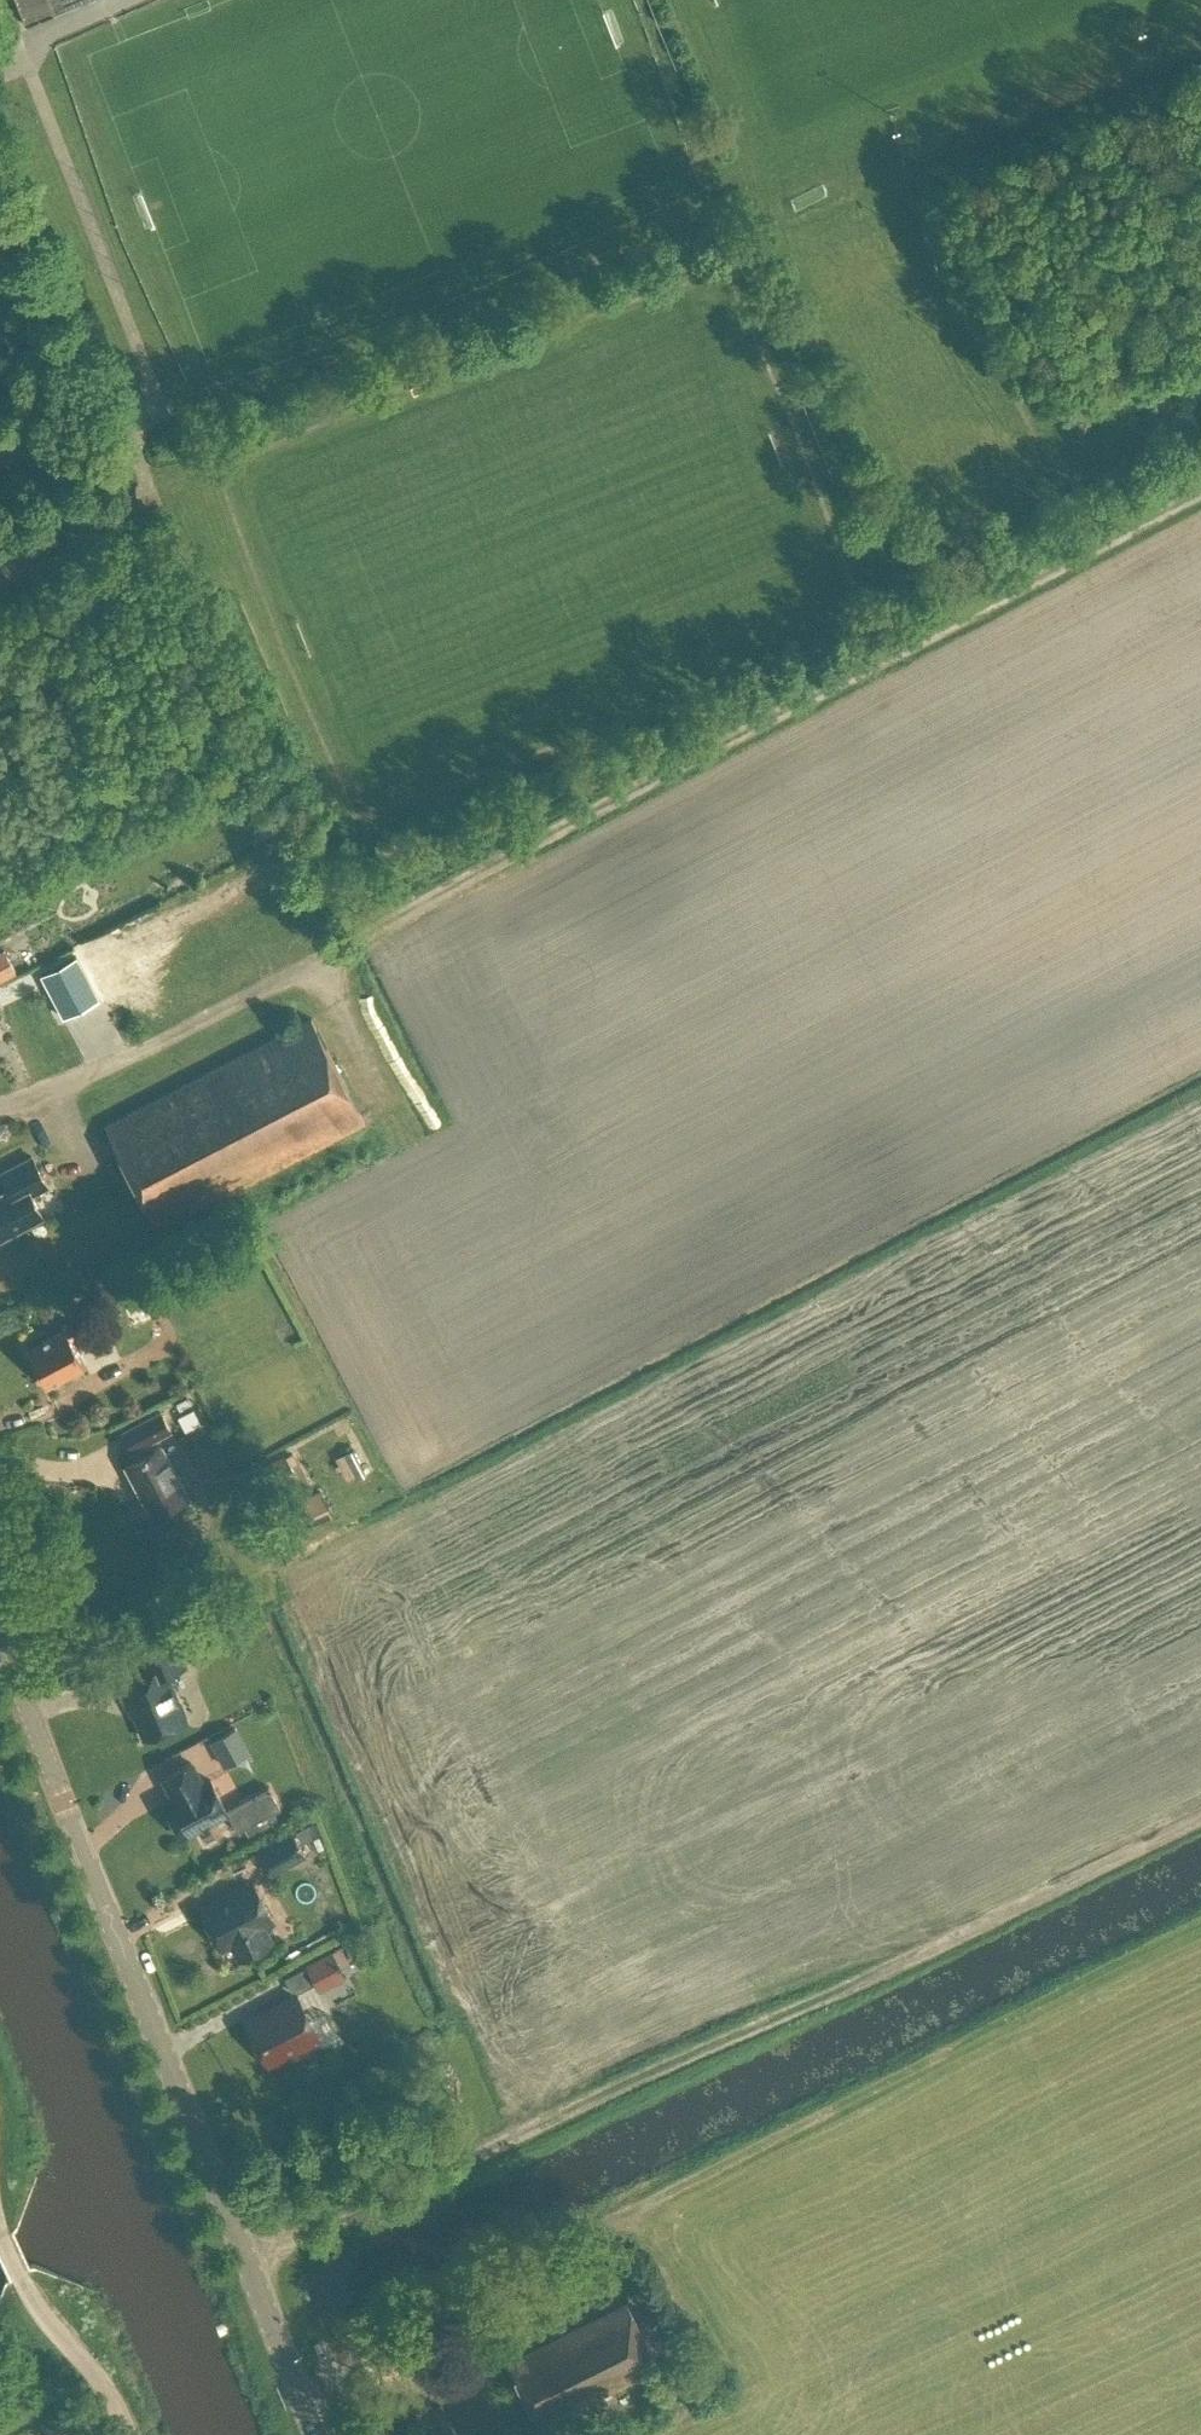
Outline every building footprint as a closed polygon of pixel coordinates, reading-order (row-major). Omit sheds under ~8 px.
[(25,25),(55,13),(49,0),(15,0),(25,25)] [(11,974),(16,971),(4,949),(0,951),(0,979),(11,974)] [(98,996),(86,972),(51,990),(63,1014),(98,996)] [(365,1121),(311,1018),(105,1125),(158,1229),(365,1121)] [(0,1196),(0,1240),(44,1217),(32,1195),(48,1186),(32,1156),(1,1172),(11,1191),(0,1196)] [(63,1324),(65,1329),(27,1349),(46,1386),(85,1365),(73,1340),(93,1330),(84,1313),(63,1324)] [(195,1397),(179,1405),(189,1428),(206,1421),(195,1397)] [(126,1464),(153,1515),(188,1497),(161,1446),(153,1450),(149,1441),(170,1430),(161,1412),(123,1432),(133,1450),(134,1449),(139,1457),(126,1464)] [(366,1473),(354,1449),(337,1457),(347,1479),(356,1474),(358,1478),(366,1473)] [(287,1456),(245,1478),(256,1500),(298,1478),(293,1467),(299,1464),(294,1454),(288,1457),(287,1456)] [(321,1491),(281,1511),(292,1534),(332,1514),(321,1491)] [(148,1672),(118,1684),(127,1706),(132,1704),(145,1737),(186,1721),(166,1673),(186,1665),(174,1636),(139,1650),(148,1672)] [(237,1727),(210,1741),(224,1766),(251,1752),(237,1727)] [(191,1762),(164,1776),(175,1798),(165,1804),(182,1835),(227,1810),(225,1806),(210,1779),(202,1783),(191,1762)] [(225,1806),(227,1810),(238,1830),(279,1808),(266,1784),(225,1806)] [(293,1831),(257,1851),(269,1873),(305,1853),(293,1831)] [(253,1882),(202,1909),(221,1946),(232,1940),(241,1957),(271,1941),(262,1924),(272,1918),(253,1882)] [(339,1970),(329,1951),(309,1962),(319,1981),(339,1970)] [(296,1996),(248,2022),(270,2063),(272,2061),(276,2062),(294,2053),(295,2049),(318,2037),(296,1996)] [(627,2302),(508,2361),(539,2424),(657,2365),(627,2302)] [(553,2305),(541,2311),(550,2328),(562,2321),(553,2305)]
